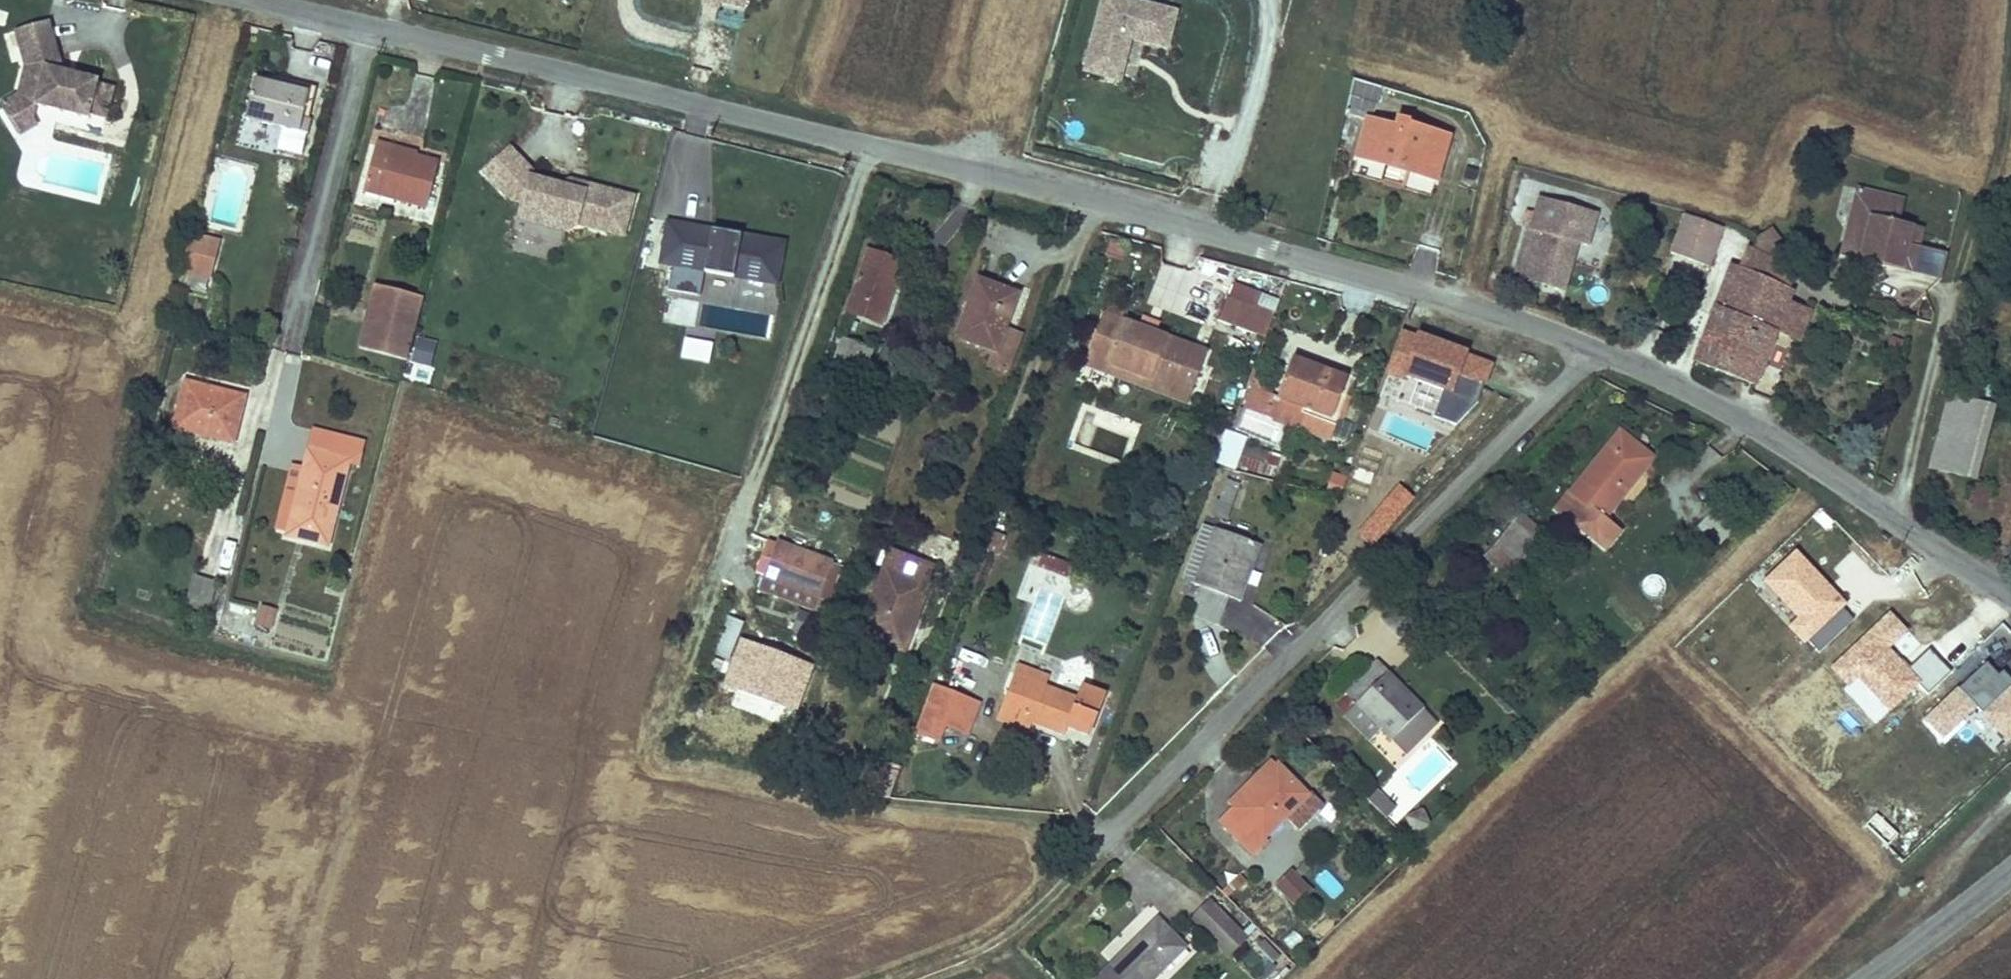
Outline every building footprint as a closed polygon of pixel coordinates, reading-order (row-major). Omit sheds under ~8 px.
[(748,12),(750,0),(689,0),(748,12)] [(1173,54),(1182,10),(1130,0),(1101,0),(1085,78),(1124,86),(1132,46),(1173,54)] [(80,53),(66,3),(32,12),(42,49),(35,75),(55,80),(52,87),(106,101),(108,96),(125,100),(130,70),(114,67),(116,62),(80,53)] [(263,110),(318,125),(327,82),(272,68),(263,110)] [(1345,71),(1342,110),(1364,114),(1365,112),(1371,114),(1376,79),(1345,71)] [(55,80),(35,75),(17,87),(36,119),(55,107),(50,99),(52,87),(55,80)] [(1356,143),(1432,168),(1445,123),(1402,109),(1397,123),(1371,114),(1365,112),(1364,114),(1356,143)] [(412,148),(414,137),(397,133),(382,186),(444,203),(459,154),(434,147),(431,153),(412,148)] [(638,193),(531,175),(534,157),(495,151),(488,194),(521,200),(518,223),(630,241),(638,193)] [(1853,248),(1871,252),(1912,263),(1922,265),(1926,238),(1929,219),(1910,215),(1915,195),(1868,184),(1853,248)] [(1593,238),(1604,205),(1551,187),(1542,216),(1548,219),(1530,265),(1562,277),(1579,232),(1593,238)] [(1713,260),(1723,221),(1686,209),(1674,248),(1713,260)] [(1530,265),(1548,219),(1542,216),(1529,212),(1513,259),(1530,265)] [(779,296),(787,240),(665,222),(659,267),(671,269),(667,296),(683,298),(680,320),(694,322),(699,284),(779,296)] [(223,286),(238,234),(207,228),(194,280),(223,286)] [(1748,261),(1801,282),(1809,259),(1757,238),(1748,261)] [(855,312),(890,325),(913,262),(877,250),(855,312)] [(1705,357),(1766,379),(1788,316),(1797,292),(1801,282),(1748,261),(1741,258),(1705,357)] [(1180,306),(1185,270),(1159,267),(1155,304),(1180,306)] [(1027,287),(988,273),(967,329),(1001,344),(1004,345),(1014,321),(1027,287)] [(392,290),(376,348),(416,360),(433,300),(392,290)] [(1812,323),(1818,298),(1797,292),(1788,316),(1812,323)] [(1279,335),(1289,311),(1241,293),(1232,317),(1279,335)] [(1119,371),(1205,401),(1223,353),(1138,322),(1119,315),(1100,363),(1119,371)] [(1004,345),(1001,344),(996,361),(1018,368),(1031,328),(1014,321),(1004,345)] [(1424,368),(1473,386),(1486,347),(1436,330),(1424,368)] [(866,386),(881,344),(852,335),(840,375),(866,386)] [(683,360),(712,363),(714,340),(685,338),(683,360)] [(1363,393),(1353,388),(1358,372),(1307,352),(1293,389),(1324,400),(1316,421),(1315,422),(1343,433),(1351,412),(1356,414),(1363,393)] [(1119,371),(1100,363),(1098,370),(1117,378),(1202,411),(1205,401),(1119,371)] [(186,422),(246,437),(257,394),(198,379),(186,422)] [(1293,389),(1267,379),(1260,400),(1316,421),(1324,400),(1293,389)] [(1993,407),(1955,397),(1936,470),(1971,480),(1974,481),(1993,407)] [(1616,503),(1667,441),(1633,415),(1584,476),(1568,496),(1618,536),(1633,518),(1616,503)] [(325,424),(315,461),(299,530),(339,540),(364,435),(325,424)] [(1261,430),(1245,424),(1242,431),(1233,456),(1285,471),(1290,458),(1282,455),(1285,446),(1258,436),(1261,430)] [(1234,429),(1225,455),(1232,457),(1242,431),(1234,429)] [(299,458),(282,526),(299,530),(315,461),(299,458)] [(1974,481),(1971,480),(1968,497),(1982,501),(1986,484),(1974,481)] [(1386,536),(1430,492),(1420,482),(1375,526),(1377,527),(1386,536)] [(1528,550),(1550,526),(1538,514),(1515,539),(1528,550)] [(1206,577),(1226,521),(1216,518),(1196,572),(1206,577)] [(1250,594),(1271,538),(1226,521),(1206,577),(1209,578),(1203,594),(1233,608),(1241,592),(1250,594)] [(764,572),(774,575),(785,542),(775,542),(764,572)] [(829,595),(840,563),(785,542),(774,575),(829,595)] [(867,633),(909,650),(940,565),(898,551),(867,633)] [(1795,621),(1790,626),(1816,656),(1858,619),(1798,551),(1762,583),(1795,621)] [(1045,556),(1041,568),(1068,575),(1071,563),(1045,556)] [(194,608),(216,615),(226,580),(204,573),(194,608)] [(1660,597),(1667,580),(1648,574),(1642,591),(1660,597)] [(823,609),(829,595),(774,575),(770,589),(823,609)] [(279,627),(284,607),(269,603),(264,623),(279,627)] [(225,632),(249,634),(250,607),(227,606),(225,632)] [(1892,612),(1830,669),(1850,690),(1860,681),(1893,717),(1948,668),(1930,649),(1910,667),(1892,648),(1910,632),(1892,612)] [(1411,730),(1446,699),(1397,650),(1367,679),(1380,693),(1376,696),(1411,730)] [(1026,664),(1022,676),(1053,688),(1058,676),(1026,664)] [(1088,700),(1053,688),(1022,676),(1007,714),(1041,726),(1073,738),(1076,730),(1096,737),(1112,697),(1092,689),(1088,700)] [(942,748),(950,731),(966,736),(975,712),(962,707),(965,697),(939,687),(919,739),(942,748)] [(962,707),(975,712),(966,736),(975,738),(990,706),(965,697),(962,707)] [(1036,734),(1041,726),(1007,714),(1005,722),(1036,734)] [(873,792),(884,764),(877,762),(866,791),(873,792)] [(1318,791),(1288,763),(1245,809),(1247,810),(1234,824),(1267,854),(1280,839),(1276,835),(1297,813),(1318,791)] [(1318,791),(1297,813),(1310,825),(1334,800),(1321,789),(1318,791)] [(1391,816),(1398,801),(1377,792),(1370,806),(1391,816)] [(1405,817),(1413,835),(1433,826),(1425,808),(1405,817)] [(1324,894),(1302,871),(1287,886),(1309,908),(1324,894)] [(1242,950),(1256,935),(1219,898),(1204,915),(1242,950)] [(1195,945),(1170,917),(1128,960),(1130,963),(1120,974),(1125,978),(1137,978),(1143,974),(1149,978),(1161,978),(1195,945)] [(1260,978),(1282,956),(1264,938),(1241,960),(1260,978)]
